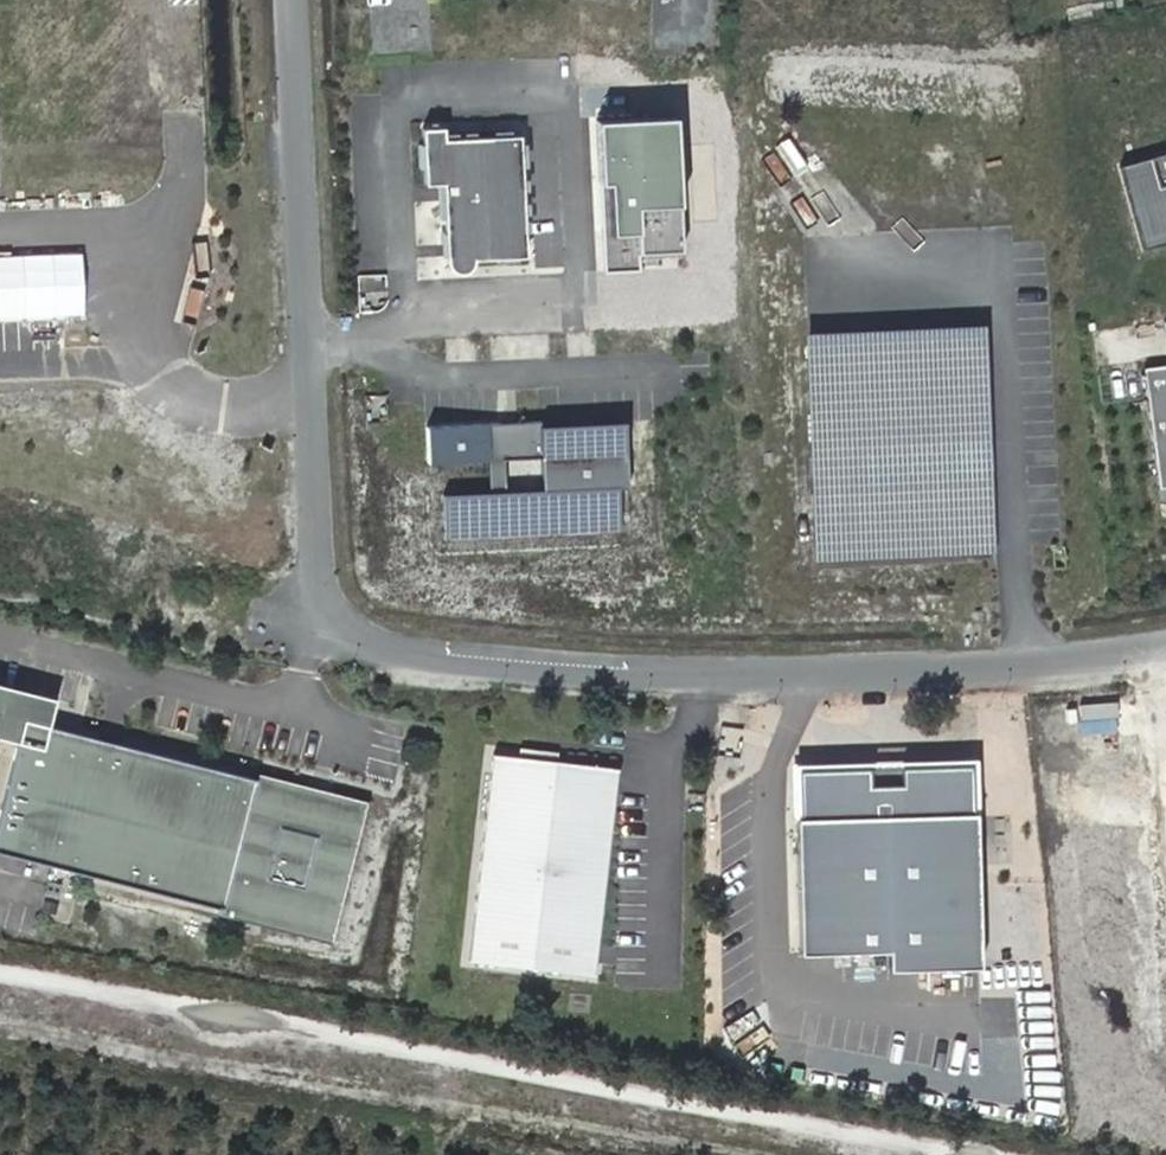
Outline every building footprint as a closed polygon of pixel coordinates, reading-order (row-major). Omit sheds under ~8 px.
[(682,120),(605,124),(607,187),(605,209),(608,272),(642,271),(642,257),(685,255),(685,208),(682,120)] [(443,127),(422,127),(425,183),(443,182),(447,260),(448,264),(450,268),(453,270),(456,272),(459,272),(462,272),(465,271),(469,268),(471,266),(472,262),(473,259),(526,256),(520,135),(444,138),(443,127)] [(1119,163),(1142,247),(1165,241),(1165,150),(1119,163)] [(0,256),(0,322),(84,317),(83,254),(0,256)] [(809,338),(819,556),(990,548),(986,472),(984,436),(979,329),(809,338)] [(1144,366),(1161,485),(1165,485),(1165,363),(1144,366)] [(500,423),(425,427),(427,463),(487,460),(489,491),(451,493),(453,531),(605,524),(603,488),(617,487),(627,487),(625,452),(624,422),(550,425),(540,426),(540,421),(520,422),(515,431),(500,423)] [(500,423),(515,431),(520,422),(500,423)] [(617,494),(617,487),(603,488),(605,524),(453,531),(451,493),(443,494),(445,538),(619,530),(617,494)] [(327,935),(360,805),(49,725),(57,697),(0,683),(0,736),(17,740),(0,806),(0,852),(327,935)] [(492,754),(469,960),(592,973),(616,768),(492,754)] [(987,967),(979,764),(800,770),(801,820),(803,957),(893,955),(892,973),(987,967)]
